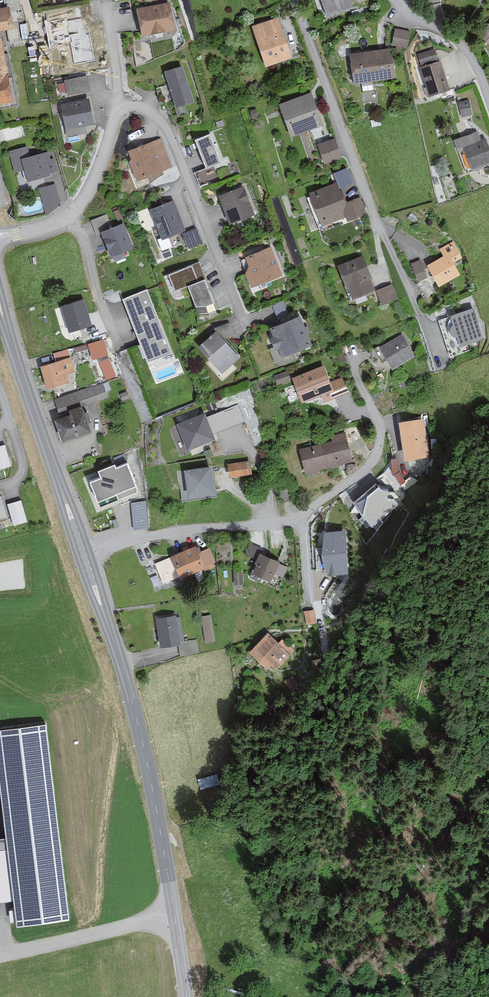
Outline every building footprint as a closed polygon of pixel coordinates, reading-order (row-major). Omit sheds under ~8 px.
[(350,0),(322,0),(328,17),(353,8),(350,0)] [(175,30),(169,4),(138,10),(143,36),(175,30)] [(0,7),(0,107),(15,104),(1,30),(12,28),(7,5),(0,7)] [(277,18),(253,27),(268,67),(292,59),(277,18)] [(410,34),(395,31),(393,46),(407,49),(410,34)] [(395,79),(391,50),(351,56),(355,84),(395,79)] [(419,55),(421,65),(438,61),(436,51),(419,55)] [(421,69),(429,96),(449,90),(440,63),(421,69)] [(194,103),(183,66),(165,71),(176,108),(194,103)] [(65,81),(68,95),(90,91),(87,76),(65,81)] [(323,124),(310,92),(280,104),(292,136),(323,124)] [(83,101),(83,99),(61,103),(67,135),(86,131),(85,126),(94,124),(90,100),(83,101)] [(458,103),(461,117),(470,115),(467,101),(458,103)] [(485,138),(480,140),(477,132),(453,141),(458,154),(465,151),(472,171),(488,165),(488,151),(485,138)] [(223,162),(211,134),(196,140),(207,168),(223,162)] [(133,161),(130,162),(137,181),(171,168),(160,139),(129,151),(133,161)] [(342,157),(335,139),(318,145),(325,163),(342,157)] [(30,156),(27,146),(9,151),(15,173),(25,170),(28,181),(51,174),(49,167),(55,166),(50,150),(30,156)] [(210,182),(204,169),(194,173),(199,187),(210,182)] [(356,182),(343,186),(346,198),(360,194),(356,182)] [(366,214),(359,197),(345,203),(338,183),(310,193),(323,225),(347,216),(349,221),(366,214)] [(46,214),(60,204),(54,184),(39,188),(46,214)] [(253,213),(243,187),(219,196),(230,223),(253,213)] [(186,230),(175,200),(152,208),(163,238),(186,230)] [(132,248),(123,223),(111,228),(106,214),(90,220),(96,237),(103,234),(111,256),(132,248)] [(200,241),(195,229),(182,234),(188,247),(200,241)] [(439,250),(442,256),(428,265),(441,286),(460,274),(454,263),(461,258),(455,249),(452,251),(448,244),(439,250)] [(249,266),(246,273),(251,287),(281,275),(270,247),(245,257),(249,266)] [(354,297),(374,289),(361,256),(338,266),(349,293),(352,291),(354,297)] [(430,275),(422,259),(411,264),(418,281),(430,275)] [(212,299),(198,261),(170,271),(175,286),(189,280),(198,304),(212,299)] [(389,286),(377,291),(383,305),(396,300),(389,286)] [(172,354),(147,289),(123,298),(148,363),(172,354)] [(90,321),(83,297),(62,304),(69,328),(90,321)] [(451,316),(454,327),(453,327),(451,328),(451,331),(452,335),(455,336),(457,336),(460,346),(481,341),(473,310),(451,316)] [(313,346),(301,316),(271,329),(275,338),(272,339),(275,348),(270,350),(278,368),(301,358),(298,352),(313,346)] [(220,325),(225,337),(235,334),(230,321),(220,325)] [(240,358),(216,332),(199,348),(223,374),(240,358)] [(413,357),(400,335),(380,348),(393,369),(413,357)] [(88,342),(92,359),(109,354),(105,337),(88,342)] [(106,379),(117,376),(111,356),(101,359),(106,379)] [(74,373),(70,358),(42,366),(49,388),(70,382),(68,375),(74,373)] [(335,398),(324,368),(298,378),(308,403),(323,397),(324,402),(335,398)] [(290,380),(287,373),(275,377),(277,385),(290,380)] [(107,399),(101,384),(55,399),(60,414),(107,399)] [(218,431),(245,421),(239,404),(211,414),(218,431)] [(72,414),(58,419),(65,441),(93,431),(90,422),(92,421),(89,412),(85,413),(84,408),(71,412),(72,414)] [(179,425),(189,450),(217,440),(206,414),(179,425)] [(427,452),(423,416),(401,418),(405,454),(427,452)] [(351,463),(344,433),(330,436),(331,442),(300,449),(306,476),(327,471),(327,468),(351,463)] [(0,445),(0,468),(11,465),(6,444),(0,445)] [(399,484),(405,482),(396,456),(390,458),(399,484)] [(135,480),(126,459),(115,464),(114,460),(100,466),(103,473),(92,478),(98,495),(135,480)] [(248,463),(230,465),(231,478),(249,476),(248,463)] [(214,467),(187,471),(191,497),(218,493),(214,467)] [(379,484),(366,494),(363,510),(372,522),(395,505),(379,484)] [(9,502),(15,523),(27,520),(21,499),(9,502)] [(133,529),(148,528),(147,501),(132,502),(133,529)] [(345,529),(326,528),(322,548),(327,569),(346,570),(345,529)] [(271,582),(279,561),(260,553),(262,549),(249,544),(244,555),(257,561),(252,574),(271,582)] [(198,552),(196,546),(173,554),(181,577),(213,566),(207,549),(198,552)] [(242,585),(241,572),(233,573),(233,585),(242,585)] [(311,611),(303,612),(304,625),(312,624),(311,611)] [(203,615),(205,642),(214,641),(213,614),(203,615)] [(176,615),(157,618),(162,647),(178,644),(180,656),(197,653),(195,639),(181,642),(176,615)] [(278,642),(266,633),(249,653),(272,673),(289,654),(287,652),(291,648),(281,639),(278,642)] [(0,732),(0,791),(18,927),(70,921),(45,726),(0,732)]
